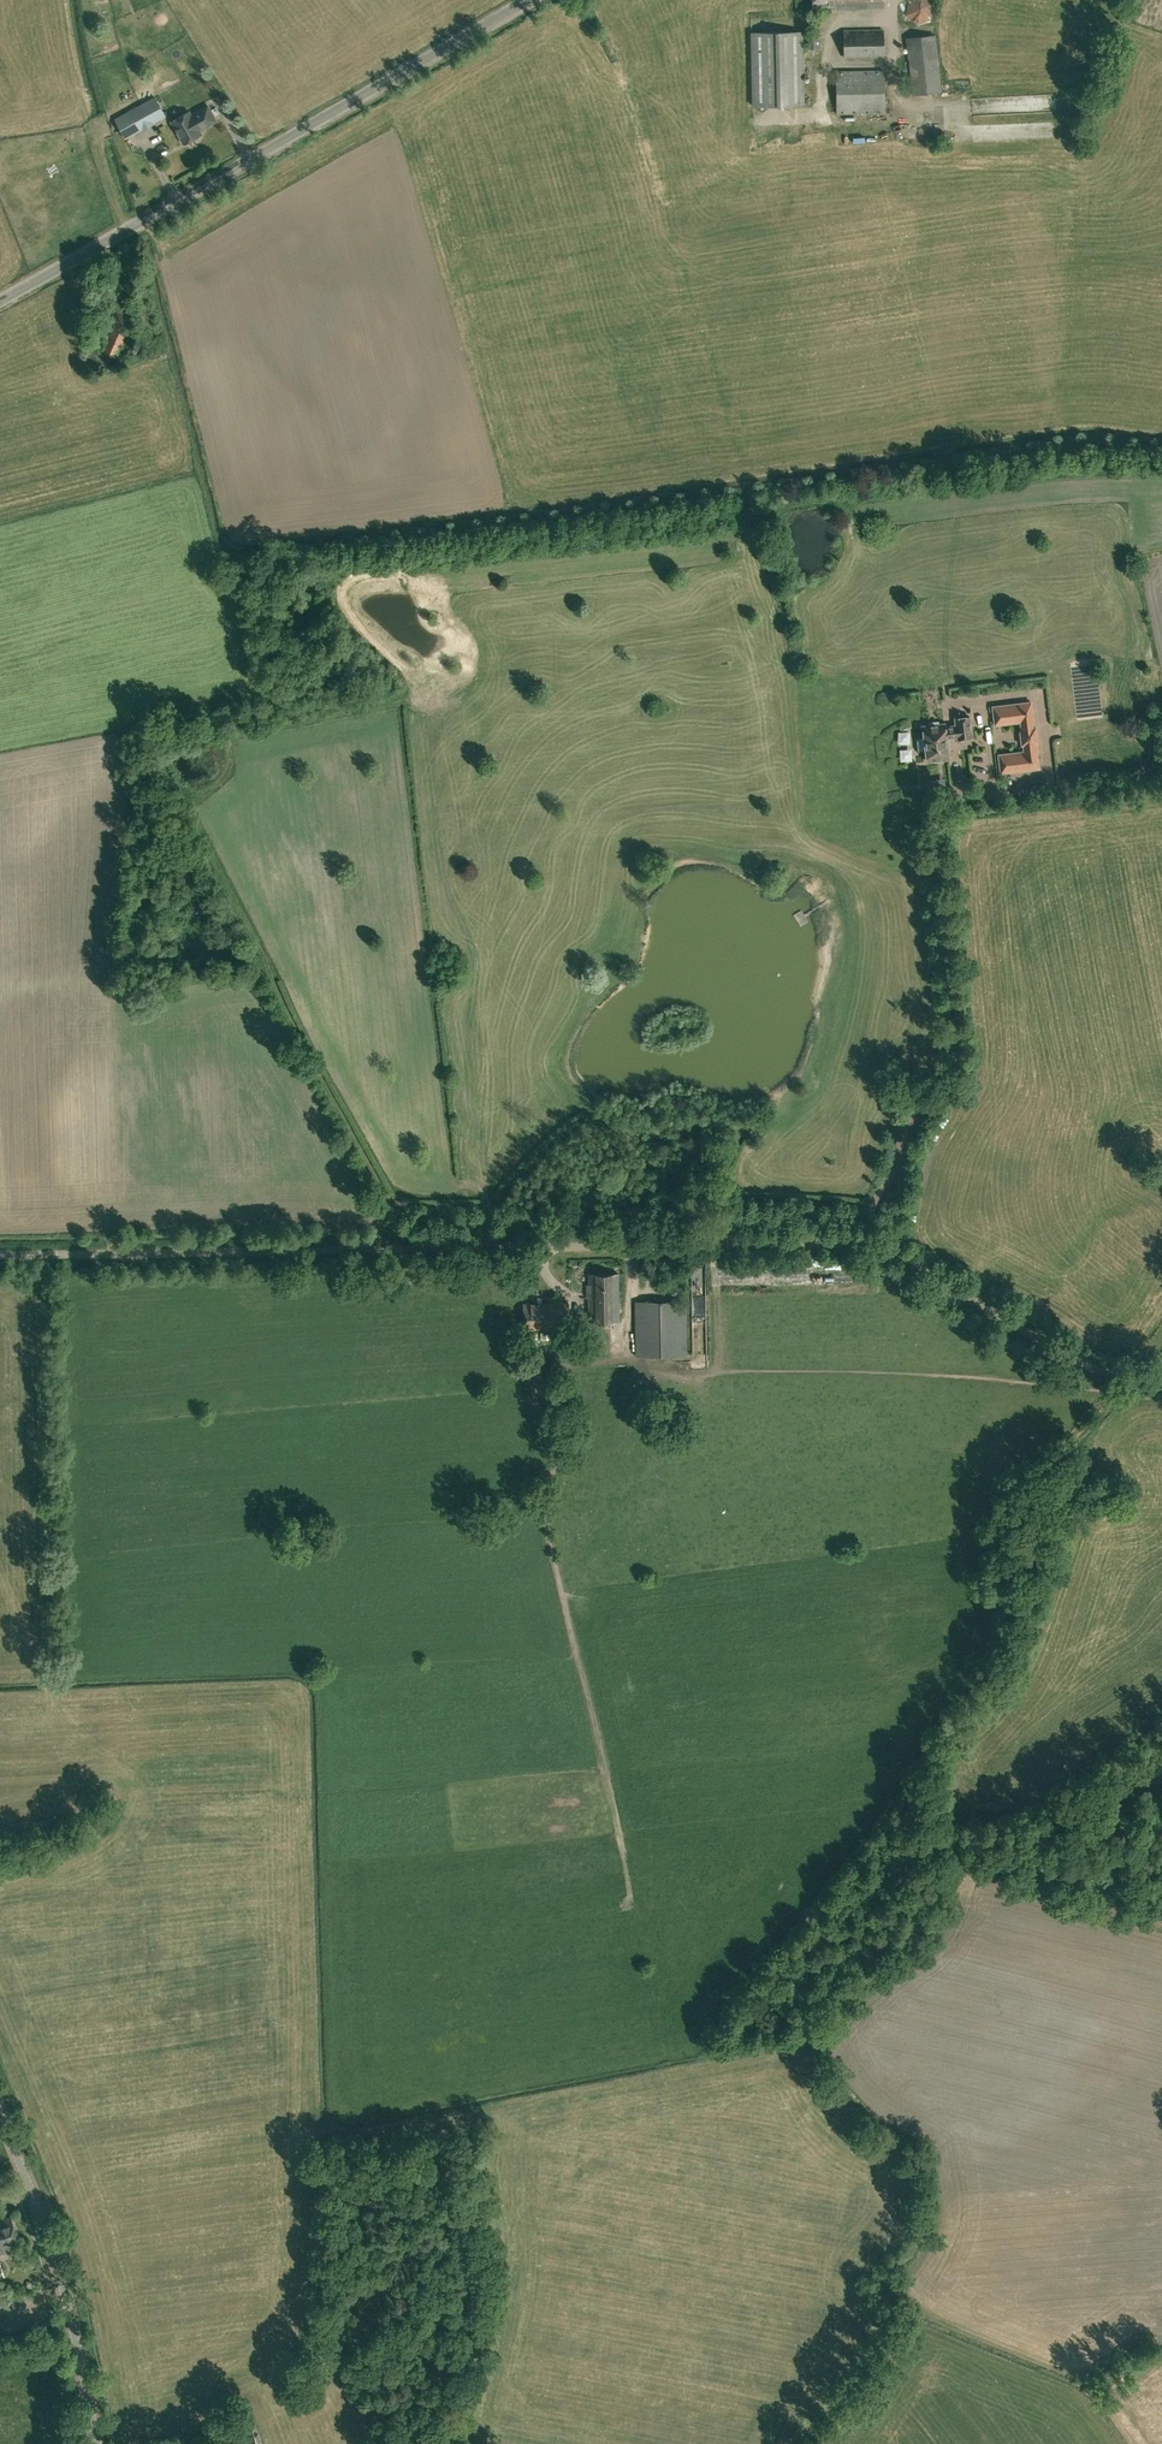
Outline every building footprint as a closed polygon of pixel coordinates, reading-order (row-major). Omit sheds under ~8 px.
[(927,2),(903,5),(906,27),(921,25),(921,22),(930,20),(927,2)] [(844,57),(885,56),(884,28),(843,29),(844,57)] [(753,105),(804,104),(803,30),(752,32),(753,105)] [(821,48),(821,32),(821,31),(807,31),(807,48),(815,48),(821,48)] [(914,93),(941,90),(935,34),(907,37),(914,93)] [(875,112),(875,113),(885,113),(885,109),(884,70),(837,71),(837,113),(875,112)] [(143,129),(154,123),(167,115),(155,96),(123,113),(116,117),(127,137),(142,128),(143,129)] [(217,121),(208,105),(191,114),(189,111),(171,121),(184,144),(202,133),(200,130),(217,121)] [(116,356),(126,334),(112,328),(103,350),(90,346),(85,360),(104,368),(109,353),(116,356)] [(993,706),(995,724),(1021,721),(1022,728),(1020,729),(1022,744),(1024,744),(1024,751),(999,754),(1001,772),(1039,768),(1036,743),(1038,742),(1036,727),(1034,727),(1031,702),(993,706)] [(926,749),(926,750),(928,761),(949,759),(946,738),(958,736),(958,738),(972,736),(970,716),(955,718),(956,725),(945,726),(945,723),(940,724),(938,721),(929,722),(928,725),(923,726),(925,737),(924,738),(925,738),(925,739),(928,739),(929,747),(926,748),(926,749),(925,749),(926,749)] [(590,1320),(619,1320),(618,1273),(589,1274),(589,1285),(587,1285),(587,1297),(589,1297),(590,1320)] [(637,1355),(686,1355),(685,1300),(636,1301),(637,1355)] [(524,1330),(569,1329),(568,1303),(524,1304),(524,1330)] [(21,2242),(12,2216),(0,2220),(0,2250),(21,2242)]
